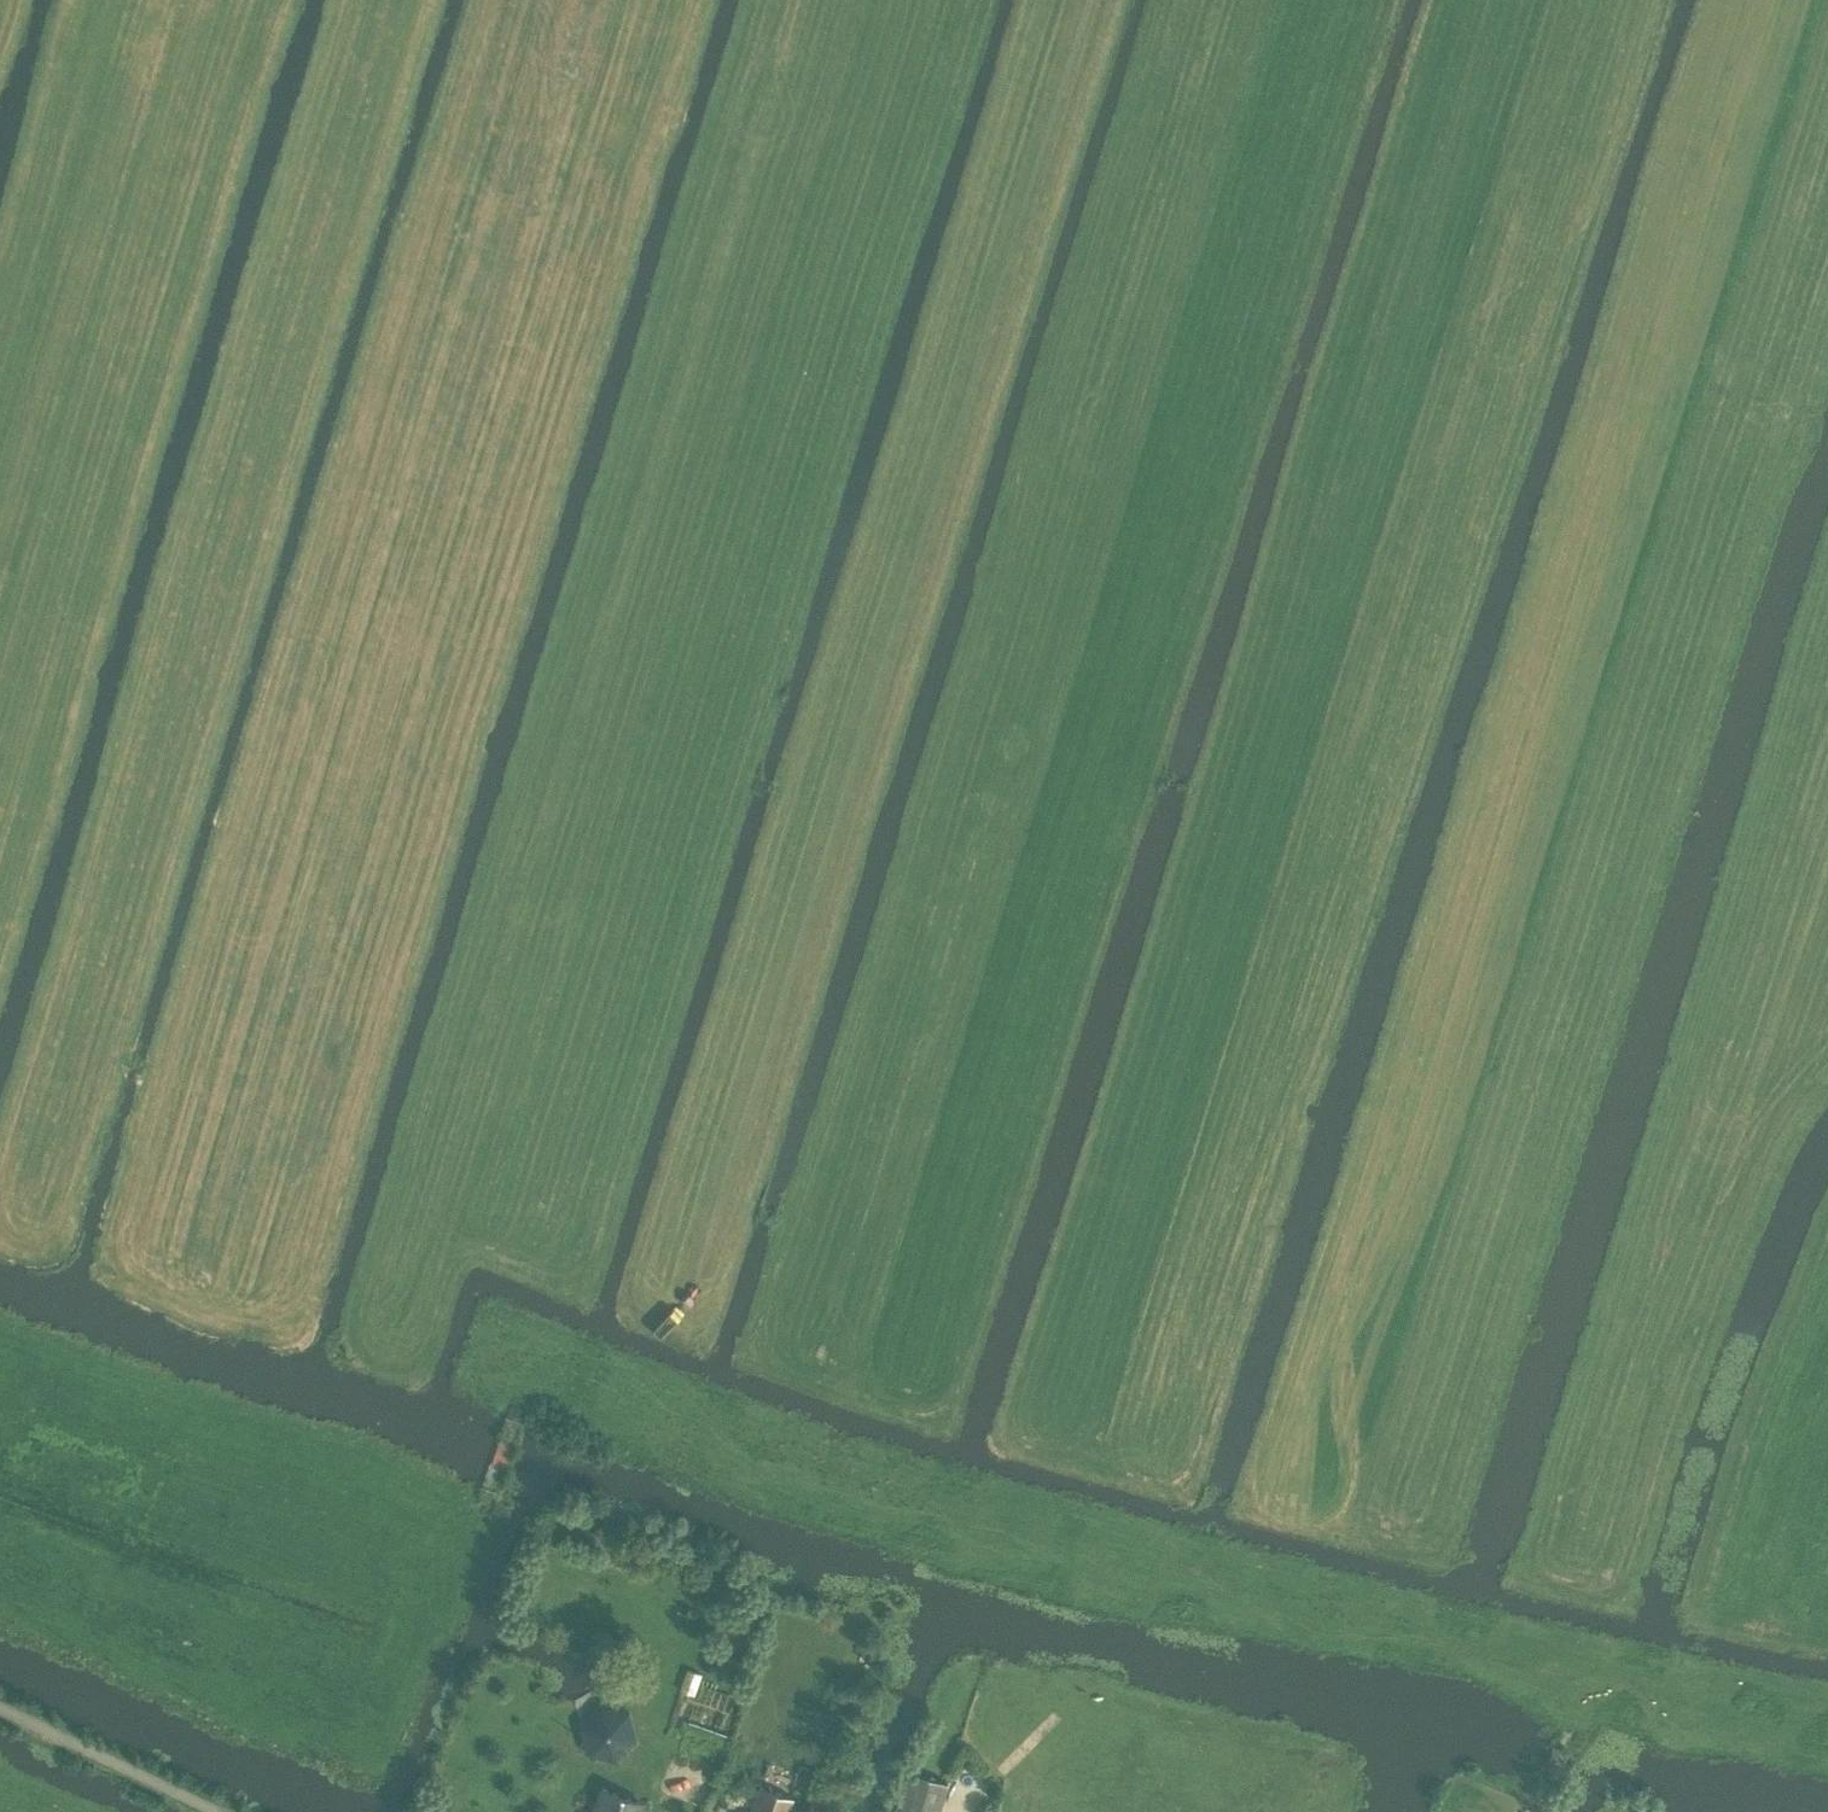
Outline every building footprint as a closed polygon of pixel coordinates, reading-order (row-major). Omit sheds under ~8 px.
[(600,1703),(580,1723),(587,1752),(601,1756),(615,1708),(600,1703)] [(948,1782),(911,1771),(898,1811),(939,1811),(948,1782)] [(593,1811),(639,1811),(643,1801),(602,1786),(593,1811)] [(793,1797),(761,1786),(751,1811),(787,1811),(793,1797)] [(814,1811),(828,1811),(832,1801),(819,1797),(814,1811)]
